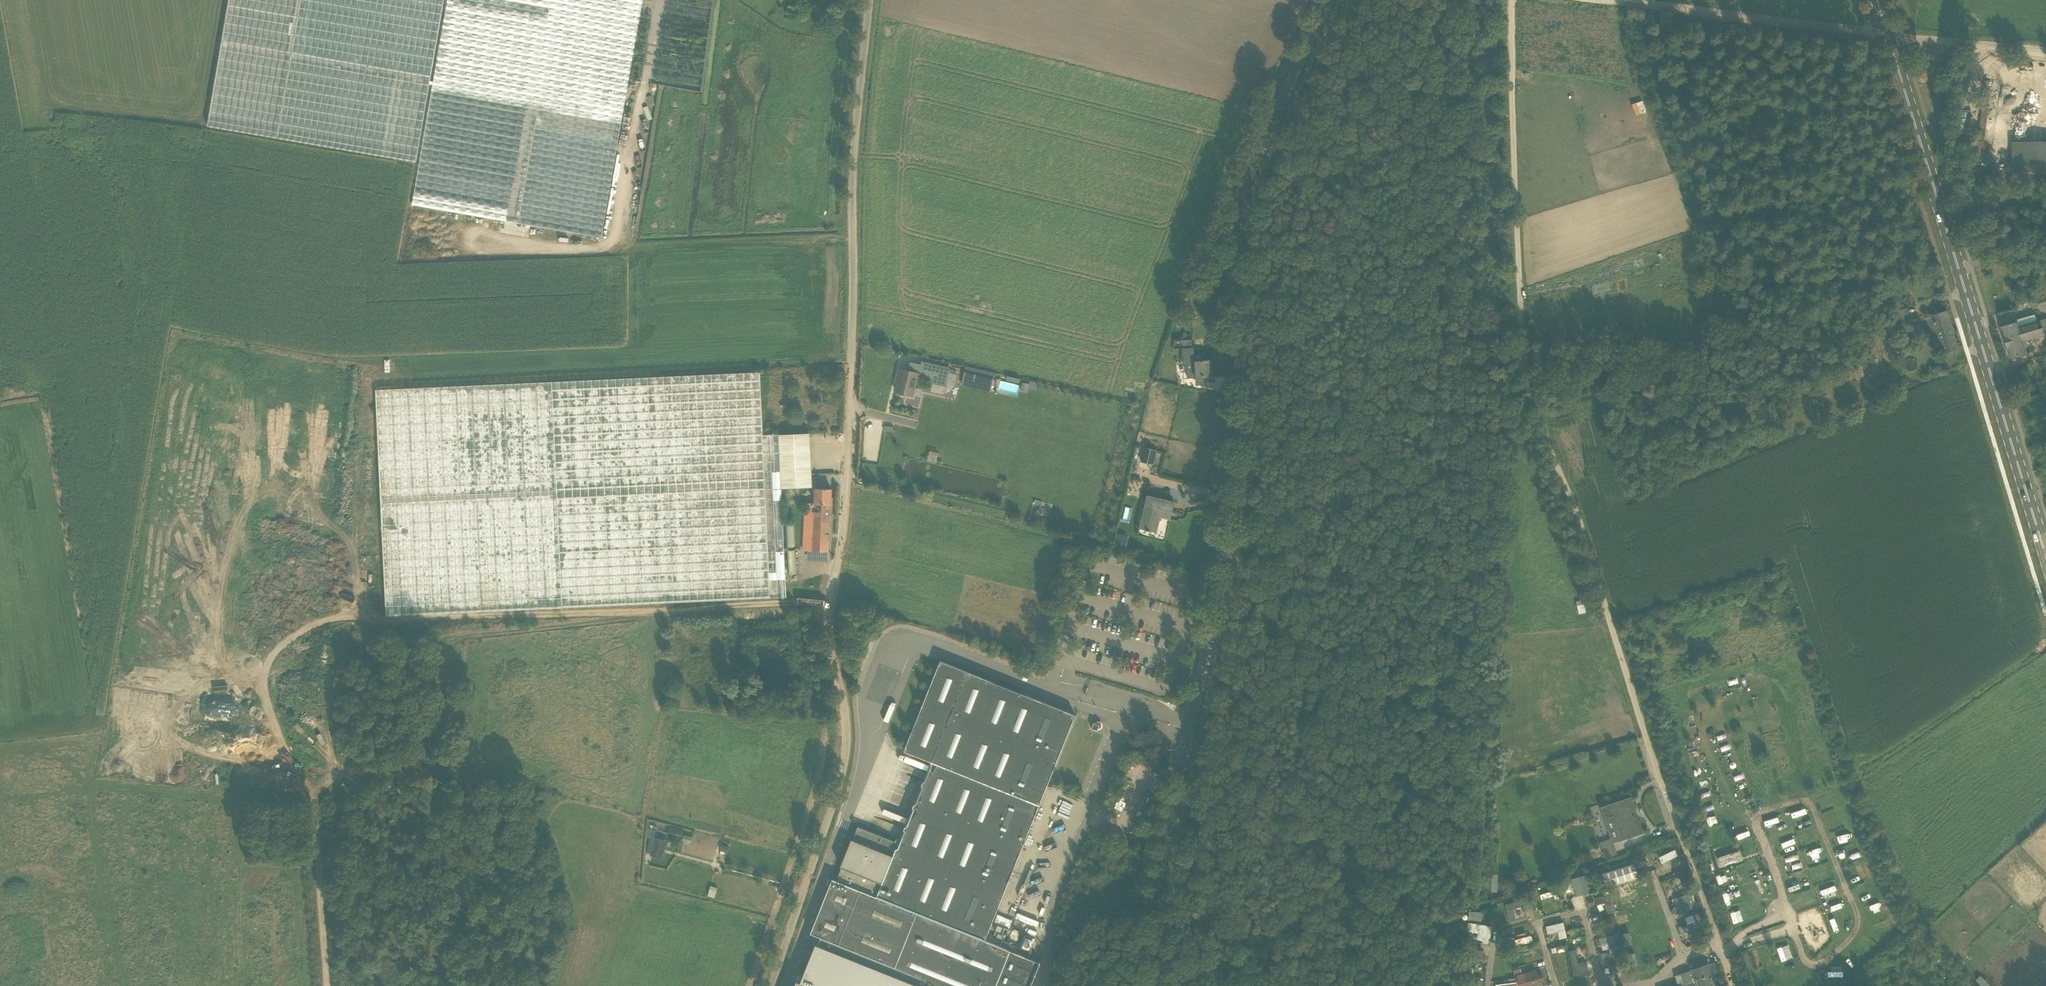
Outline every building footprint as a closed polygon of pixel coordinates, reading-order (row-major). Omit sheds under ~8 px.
[(206,126),(416,161),(444,0),(228,0),(206,126)] [(601,237),(643,0),(447,0),(411,204),(601,237)] [(2013,141),(2013,173),(2045,173),(2045,141),(2013,141)] [(2007,282),(2008,290),(2016,289),(2015,281),(2007,282)] [(1944,354),(1950,352),(1959,349),(1947,310),(1926,316),(1932,335),(1938,334),(1944,354)] [(2017,321),(2011,323),(2001,325),(2004,336),(2039,324),(2038,321),(2036,314),(2017,320),(2017,321)] [(1915,330),(1912,318),(1901,321),(1905,333),(1915,330)] [(2010,358),(2028,353),(2024,341),(2045,335),(2045,319),(2038,321),(2039,324),(2004,336),(2010,358)] [(1193,347),(1192,339),(1174,340),(1174,348),(1182,348),(1193,347)] [(1906,341),(1894,345),(1898,356),(1910,352),(1906,341)] [(1210,360),(1194,361),(1194,362),(1186,363),(1187,377),(1195,377),(1211,376),(1210,360)] [(963,386),(993,390),(995,371),(966,367),(963,386)] [(900,378),(896,392),(913,396),(916,380),(919,381),(921,373),(900,368),(898,377),(900,378)] [(1002,380),(999,390),(1017,395),(1020,385),(1002,380)] [(1028,388),(1037,390),(1039,382),(1031,380),(1028,388)] [(1028,388),(1028,387),(1029,383),(1022,382),(1020,390),(1027,391),(1028,388)] [(1156,450),(1145,447),(1141,461),(1153,464),(1156,450)] [(928,461),(937,462),(939,452),(930,451),(928,461)] [(805,521),(803,550),(829,551),(830,522),(831,489),(816,488),(814,515),(805,515),(805,521)] [(1148,494),(1140,527),(1157,531),(1160,518),(1162,510),(1171,512),(1174,501),(1148,494)] [(1125,551),(1126,544),(1114,540),(1112,548),(1125,551)] [(1576,601),(1579,614),(1585,612),(1582,600),(1576,601)] [(912,731),(904,750),(931,761),(931,762),(932,764),(925,781),(923,782),(922,784),(923,786),(919,797),(916,803),(914,804),(913,806),(914,809),(907,825),(905,826),(904,829),(905,831),(901,842),(858,825),(836,880),(832,879),(811,933),(821,937),(802,980),(799,978),(795,985),(1031,985),(1040,962),(985,940),(1049,781),(1049,780),(1075,715),(940,661),(912,731)] [(1091,728),(1097,730),(1098,728),(1100,728),(1101,727),(1102,725),(1101,724),(1100,722),(1099,722),(1097,722),(1096,723),(1094,722),(1091,728)] [(1603,806),(1600,807),(1605,821),(1611,819),(1617,836),(1618,840),(1642,832),(1636,815),(1633,816),(1627,799),(1629,798),(1629,797),(1603,806)] [(907,822),(909,817),(886,808),(884,813),(907,822)] [(670,826),(668,833),(676,835),(678,828),(670,826)] [(650,855),(662,858),(667,841),(655,837),(657,830),(656,830),(650,828),(648,828),(648,838),(650,838),(646,853),(650,854),(650,855)] [(1605,859),(1618,854),(1613,842),(1612,838),(1610,838),(1599,842),(1605,859)] [(1674,847),(1657,860),(1662,866),(1679,853),(1674,847)] [(1737,851),(1718,857),(1721,864),(1740,858),(1737,851)] [(1682,857),(1658,868),(1661,874),(1685,864),(1682,857)] [(1606,887),(1639,877),(1634,863),(1601,873),(1606,887)] [(1570,878),(1572,886),(1574,886),(1576,896),(1589,893),(1584,875),(1578,876),(1570,878)] [(1640,879),(1624,884),(1626,890),(1628,890),(1641,886),(1640,879)] [(1497,892),(1498,883),(1486,882),(1485,891),(1497,892)] [(1563,883),(1556,885),(1558,893),(1561,892),(1561,888),(1564,887),(1563,883)] [(1628,890),(1626,890),(1624,884),(1616,886),(1622,904),(1627,902),(1626,898),(1630,896),(1628,890)] [(708,896),(715,897),(718,887),(711,885),(708,896)] [(1551,891),(1533,896),(1535,906),(1554,901),(1551,891)] [(1611,894),(1595,897),(1597,904),(1605,902),(1607,913),(1615,912),(1611,894)] [(1675,914),(1692,909),(1687,894),(1680,896),(1683,904),(1673,907),(1675,914)] [(1530,898),(1523,901),(1526,910),(1533,907),(1530,898)] [(1519,900),(1504,904),(1509,921),(1516,920),(1513,909),(1521,906),(1519,900)] [(1739,908),(1729,913),(1734,923),(1744,919),(1739,908)] [(1496,910),(1488,912),(1490,920),(1498,918),(1496,910)] [(1468,911),(1468,920),(1482,920),(1482,912),(1468,911)] [(1699,919),(1679,926),(1681,933),(1689,930),(1692,937),(1703,933),(1700,926),(1702,926),(1699,919)] [(1467,921),(1466,932),(1471,933),(1471,932),(1477,932),(1476,939),(1484,940),(1484,937),(1488,938),(1490,938),(1492,926),(1481,924),(1467,921)] [(1563,922),(1546,926),(1547,934),(1558,931),(1559,939),(1567,937),(1563,922)] [(1515,945),(1531,940),(1530,935),(1526,936),(1524,931),(1515,934),(1516,939),(1514,939),(1513,939),(1505,941),(1507,949),(1516,947),(1515,945)] [(1617,933),(1599,938),(1601,945),(1606,944),(1607,947),(1620,943),(1617,933)] [(1465,951),(1463,958),(1484,963),(1486,956),(1482,955),(1483,950),(1474,948),(1473,953),(1465,951)] [(1535,948),(1520,952),(1522,963),(1524,963),(1524,964),(1538,960),(1535,948)] [(1574,975),(1588,972),(1586,963),(1584,963),(1583,961),(1577,962),(1574,949),(1568,950),(1574,975)] [(1460,958),(1459,965),(1466,967),(1467,959),(1460,958)] [(1690,967),(1691,969),(1692,970),(1697,985),(1716,985),(1711,974),(1713,973),(1709,963),(1702,965),(1701,962),(1698,961),(1695,961),(1693,962),(1691,964),(1690,967)] [(1519,965),(1512,967),(1514,973),(1521,971),(1519,965)] [(1626,978),(1623,968),(1616,970),(1619,980),(1626,978)] [(1517,985),(1525,985),(1543,981),(1541,972),(1536,973),(1535,969),(1515,974),(1516,979),(1515,980),(1517,985)] [(1675,985),(1697,985),(1692,970),(1681,973),(1675,975),(1678,985),(1675,985)] [(1481,980),(1481,977),(1465,974),(1463,983),(1477,985),(1482,985),(1483,980),(1481,980)] [(1990,983),(1981,975),(1976,980),(1983,985),(1988,985),(1990,983)] [(1509,978),(1510,982),(1496,983),(1496,985),(1515,985),(1514,978),(1509,978)]
